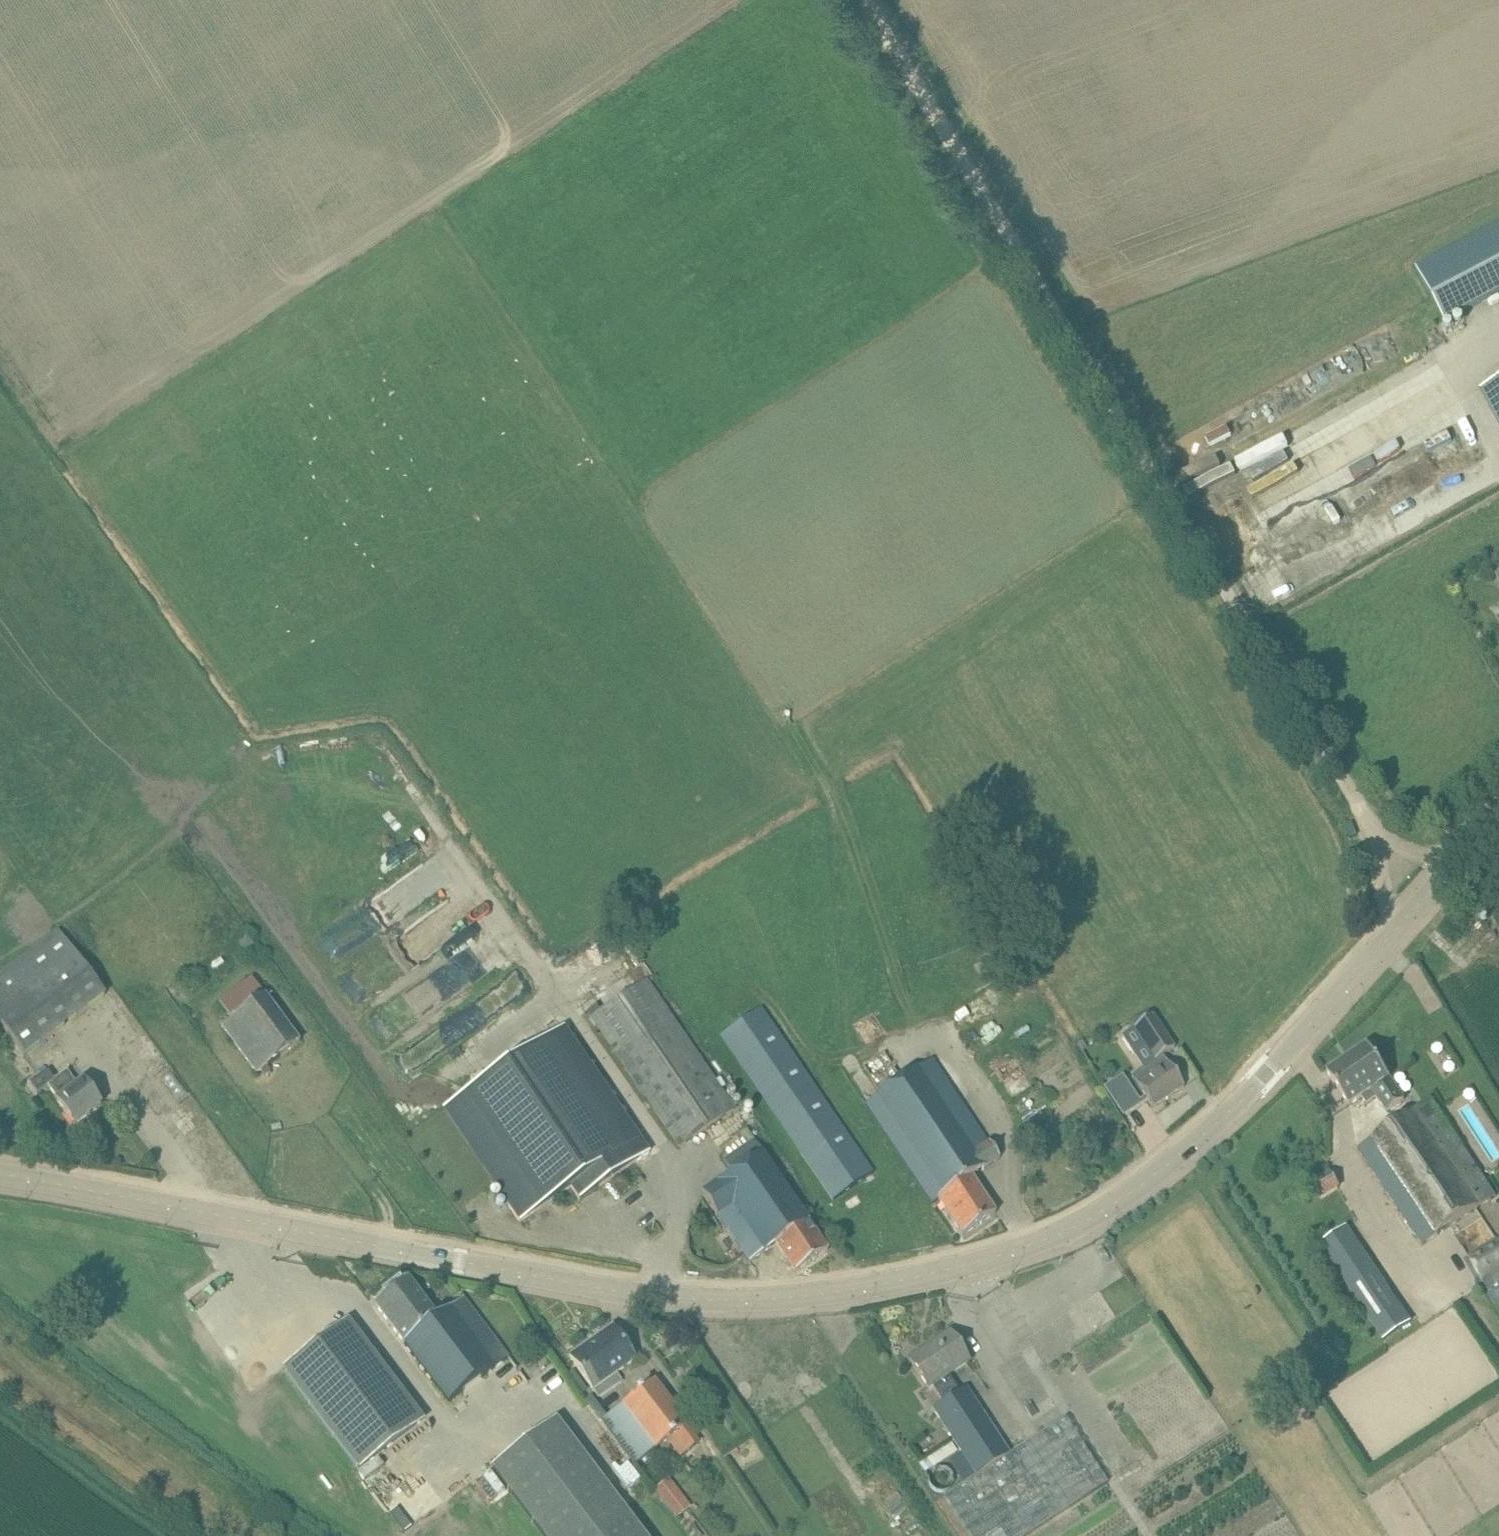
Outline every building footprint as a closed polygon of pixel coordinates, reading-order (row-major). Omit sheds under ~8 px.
[(1443,319),(1498,289),(1498,221),(1415,266),(1443,319)] [(1481,388),(1498,422),(1498,378),(1481,388)] [(24,1054),(40,1043),(106,994),(60,930),(0,974),(0,1022),(24,1054)] [(592,1017),(668,1130),(680,1146),(734,1109),(646,980),(592,1017)] [(265,994),(222,1025),(257,1073),(300,1042),(265,994)] [(721,1034),(833,1200),(873,1173),(761,1007),(721,1034)] [(562,1028),(445,1108),(511,1203),(508,1205),(520,1222),(571,1187),(580,1200),(650,1152),(630,1123),(627,1124),(562,1028)] [(1159,1057),(1143,1032),(1124,1044),(1141,1069),(1159,1057)] [(1327,1072),(1350,1105),(1363,1097),(1368,1104),(1377,1097),(1387,1111),(1405,1099),(1368,1044),(1327,1072)] [(882,1092),(865,1103),(932,1204),(938,1200),(962,1236),(996,1214),(971,1177),(1000,1158),(989,1142),(987,1143),(931,1059),(903,1078),(884,1051),(863,1065),(882,1092)] [(1000,1069),(998,1071),(1014,1096),(1031,1085),(1013,1058),(1008,1062),(1003,1054),(994,1060),(1000,1069)] [(1184,1088),(1163,1055),(1159,1057),(1141,1069),(1131,1076),(1145,1097),(1148,1101),(1152,1108),(1184,1088)] [(30,1083),(37,1093),(47,1085),(58,1099),(57,1100),(75,1124),(101,1105),(83,1080),(77,1084),(66,1070),(55,1079),(47,1069),(30,1083)] [(1140,1101),(1124,1075),(1104,1088),(1123,1118),(1148,1101),(1145,1097),(1140,1101)] [(1369,1165),(1422,1244),(1496,1194),(1443,1116),(1432,1099),(1358,1149),(1369,1165)] [(717,1215),(719,1214),(750,1261),(776,1243),(795,1272),(828,1250),(754,1139),(724,1160),(733,1173),(703,1193),(717,1215)] [(1115,1154),(1120,1162),(1131,1155),(1125,1147),(1115,1154)] [(1311,1183),(1322,1200),(1339,1189),(1329,1172),(1311,1183)] [(1321,1245),(1339,1272),(1333,1276),(1340,1287),(1345,1283),(1383,1340),(1411,1321),(1348,1227),(1321,1245)] [(1489,1290),(1498,1284),(1498,1236),(1469,1254),(1489,1290)] [(374,1303),(386,1319),(464,1424),(494,1402),(524,1380),(476,1314),(463,1298),(437,1318),(407,1278),(374,1303)] [(285,1371),(358,1468),(423,1419),(349,1322),(285,1371)] [(617,1373),(635,1360),(612,1327),(570,1357),(598,1397),(622,1380),(617,1373)] [(961,1453),(949,1461),(964,1483),(942,1497),(968,1535),(1026,1535),(1107,1483),(1065,1418),(1009,1454),(966,1387),(959,1391),(948,1374),(968,1361),(950,1333),(910,1359),(928,1388),(932,1385),(942,1402),(932,1409),(961,1453)] [(654,1380),(605,1417),(589,1396),(584,1400),(634,1466),(688,1425),(654,1380)] [(489,1472),(537,1535),(642,1535),(556,1422),(489,1472)] [(933,1456),(938,1464),(957,1451),(952,1443),(933,1456)] [(654,1489),(675,1518),(690,1507),(669,1478),(654,1489)]
